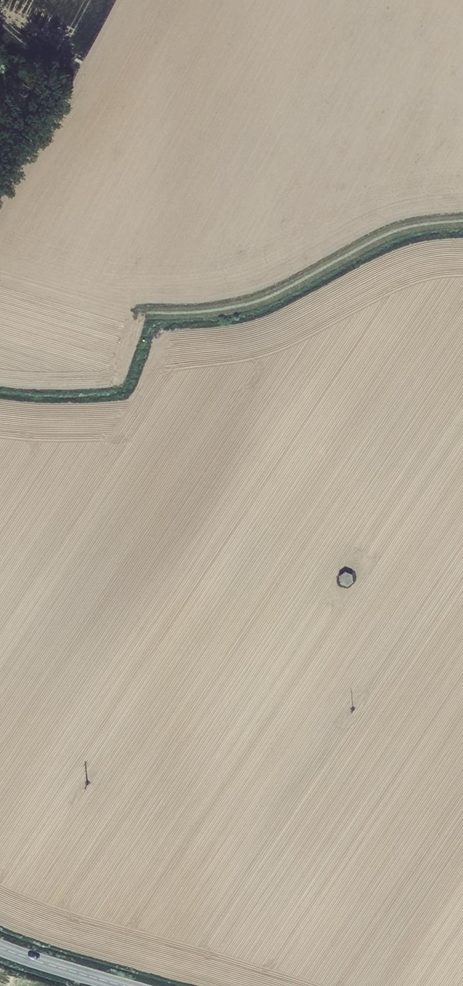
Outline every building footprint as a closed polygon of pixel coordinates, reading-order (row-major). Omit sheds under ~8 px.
[(352,575),(344,572),(339,577),(340,583),(348,587),(353,582),(352,575)]
